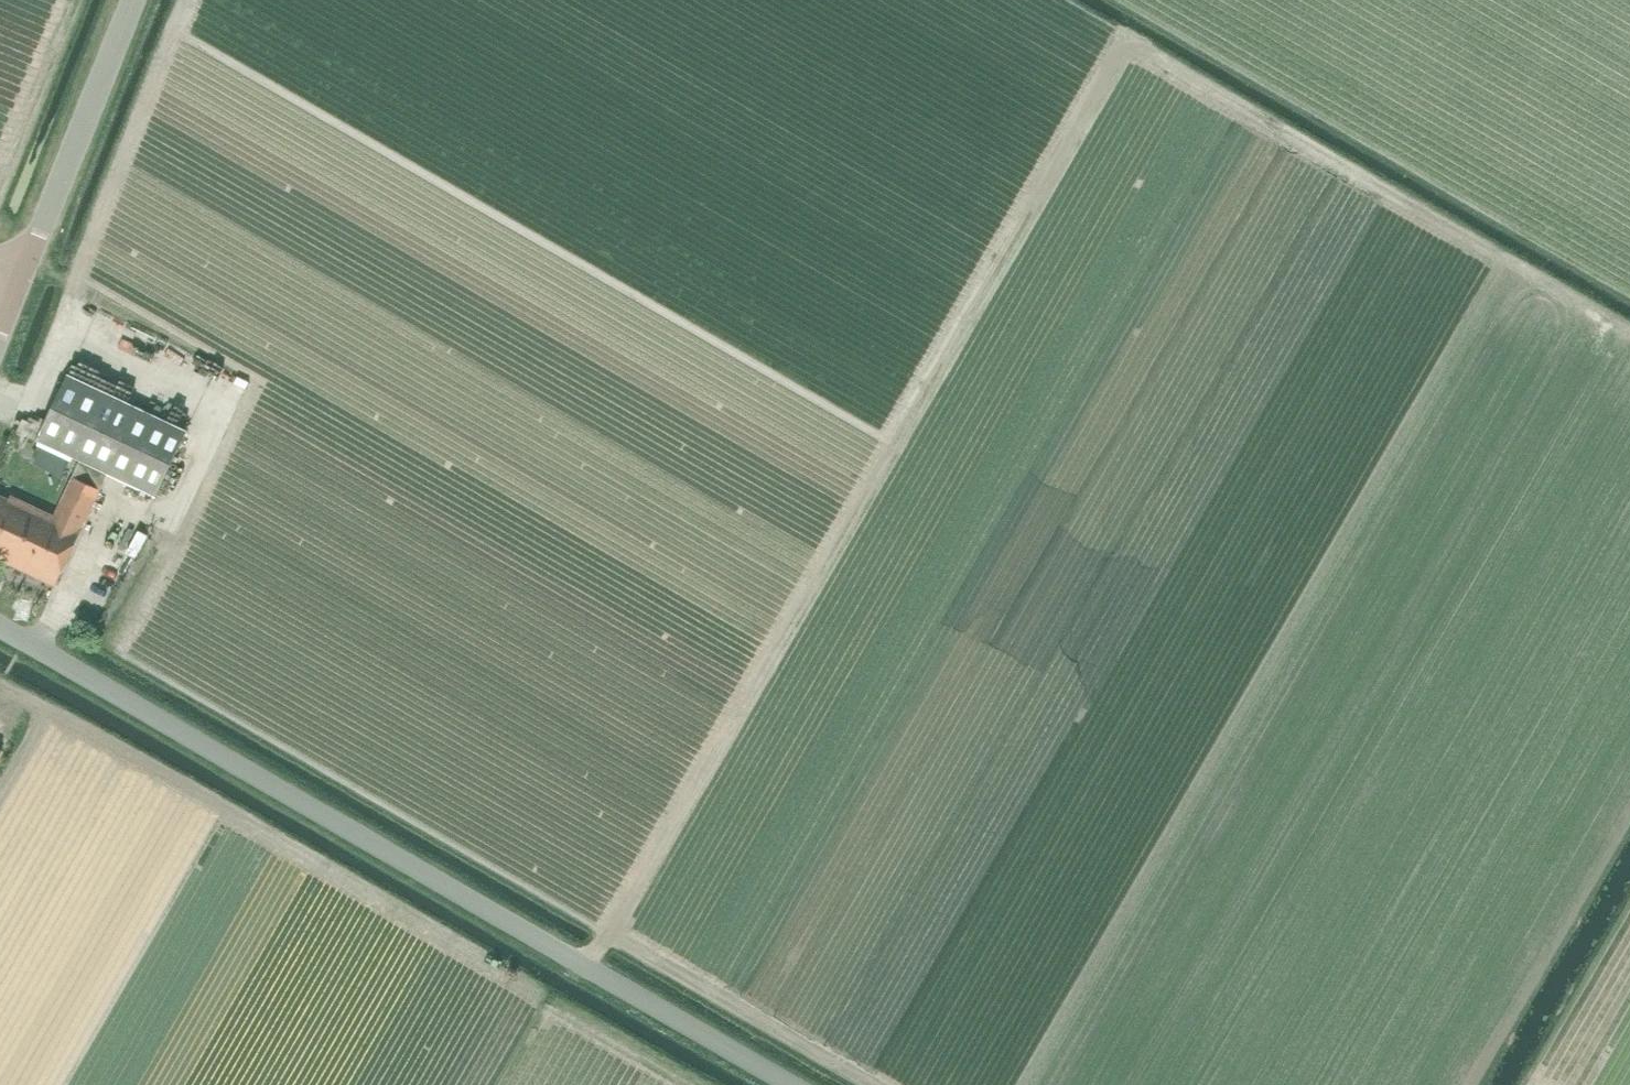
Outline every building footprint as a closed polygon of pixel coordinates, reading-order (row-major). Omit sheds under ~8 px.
[(68,374),(36,440),(80,461),(55,515),(11,494),(10,498),(0,494),(0,560),(56,587),(109,474),(157,497),(189,431),(68,374)]
